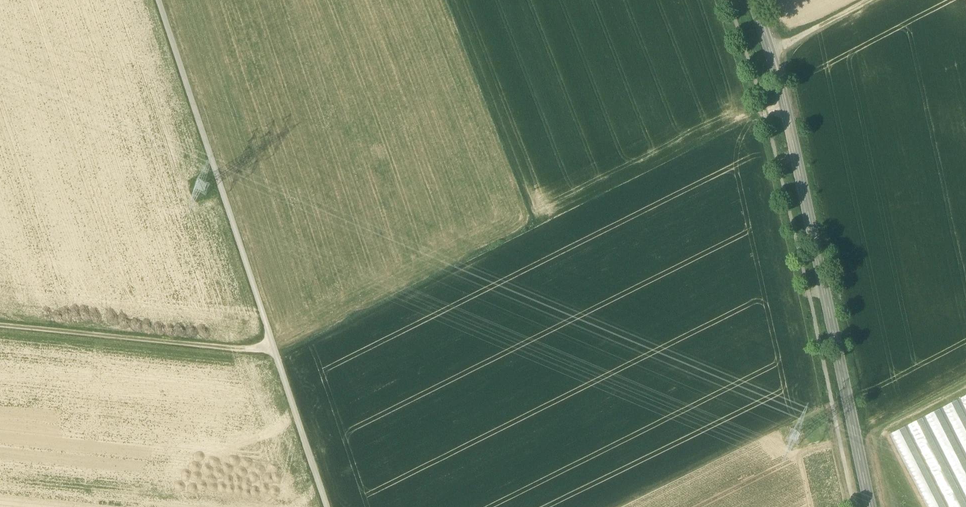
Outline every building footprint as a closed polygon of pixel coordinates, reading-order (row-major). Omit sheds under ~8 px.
[(922,506),(965,506),(965,393),(885,435),(922,506)]
